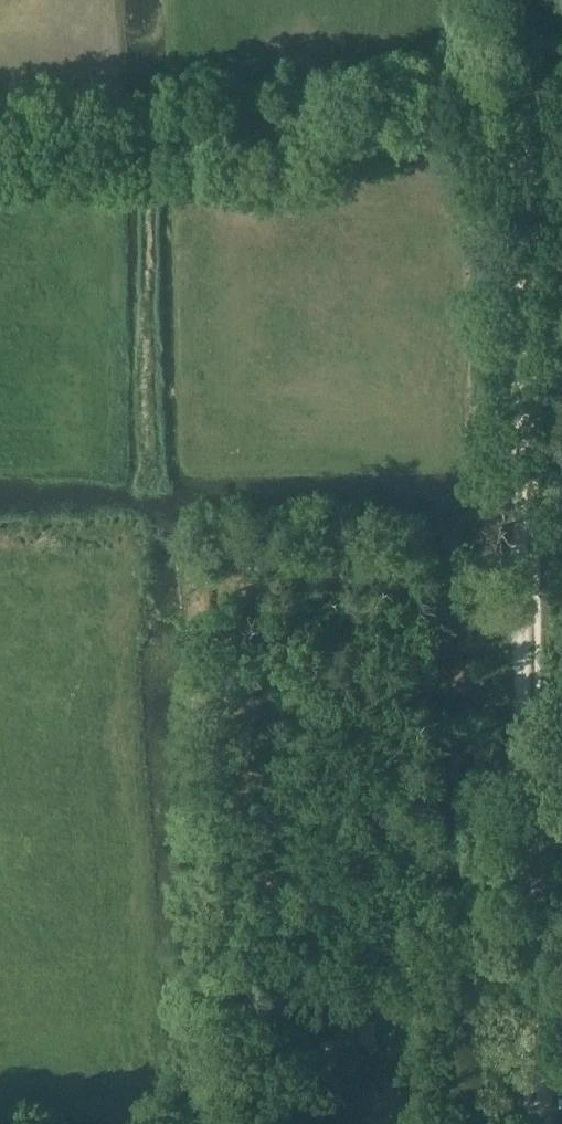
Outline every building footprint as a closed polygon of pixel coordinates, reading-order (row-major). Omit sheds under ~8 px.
[(374,1045),(375,1020),(360,1020),(360,1045),(374,1045)]
